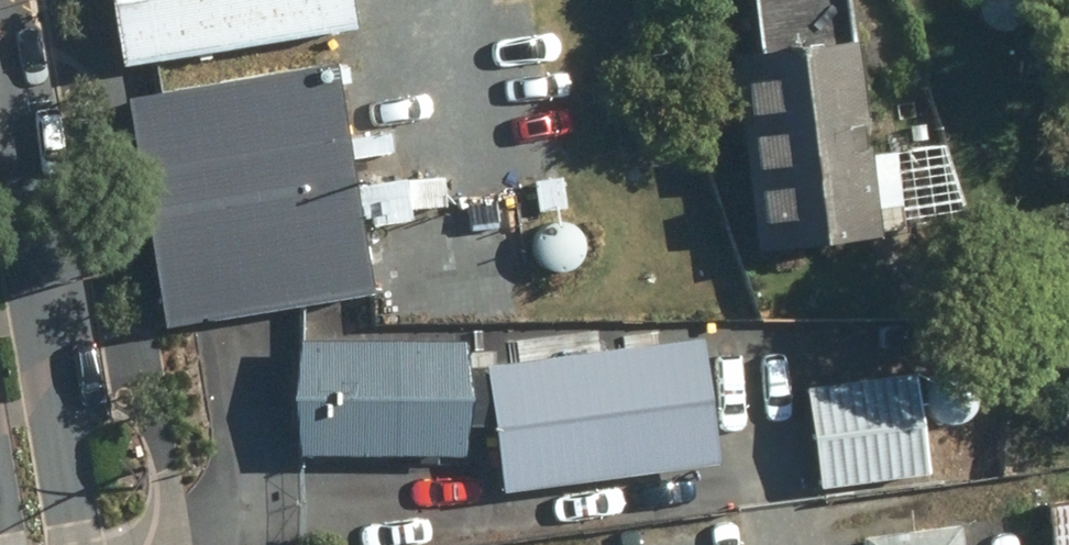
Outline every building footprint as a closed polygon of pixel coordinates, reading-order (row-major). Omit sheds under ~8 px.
[(114,68),(350,30),(345,0),(103,0),(114,68)] [(871,209),(897,206),(891,154),(865,157),(864,150),(858,151),(855,129),(860,128),(850,43),(729,57),(752,254),(875,240),(871,209)] [(347,161),(389,154),(385,131),(343,138),(331,64),(118,99),(156,330),(368,296),(358,230),(407,221),(400,179),(351,187),(347,161)] [(530,180),(535,214),(563,210),(559,176),(530,180)] [(460,341),(293,342),(293,458),(460,458),(460,341)] [(484,485),(652,466),(690,461),(683,398),(676,344),(470,369),(484,485)] [(788,388),(800,490),(915,477),(903,375),(788,388)] [(1045,504),(1050,544),(1068,544),(1068,501),(1045,504)] [(858,544),(958,544),(955,526),(857,538),(858,544)]
